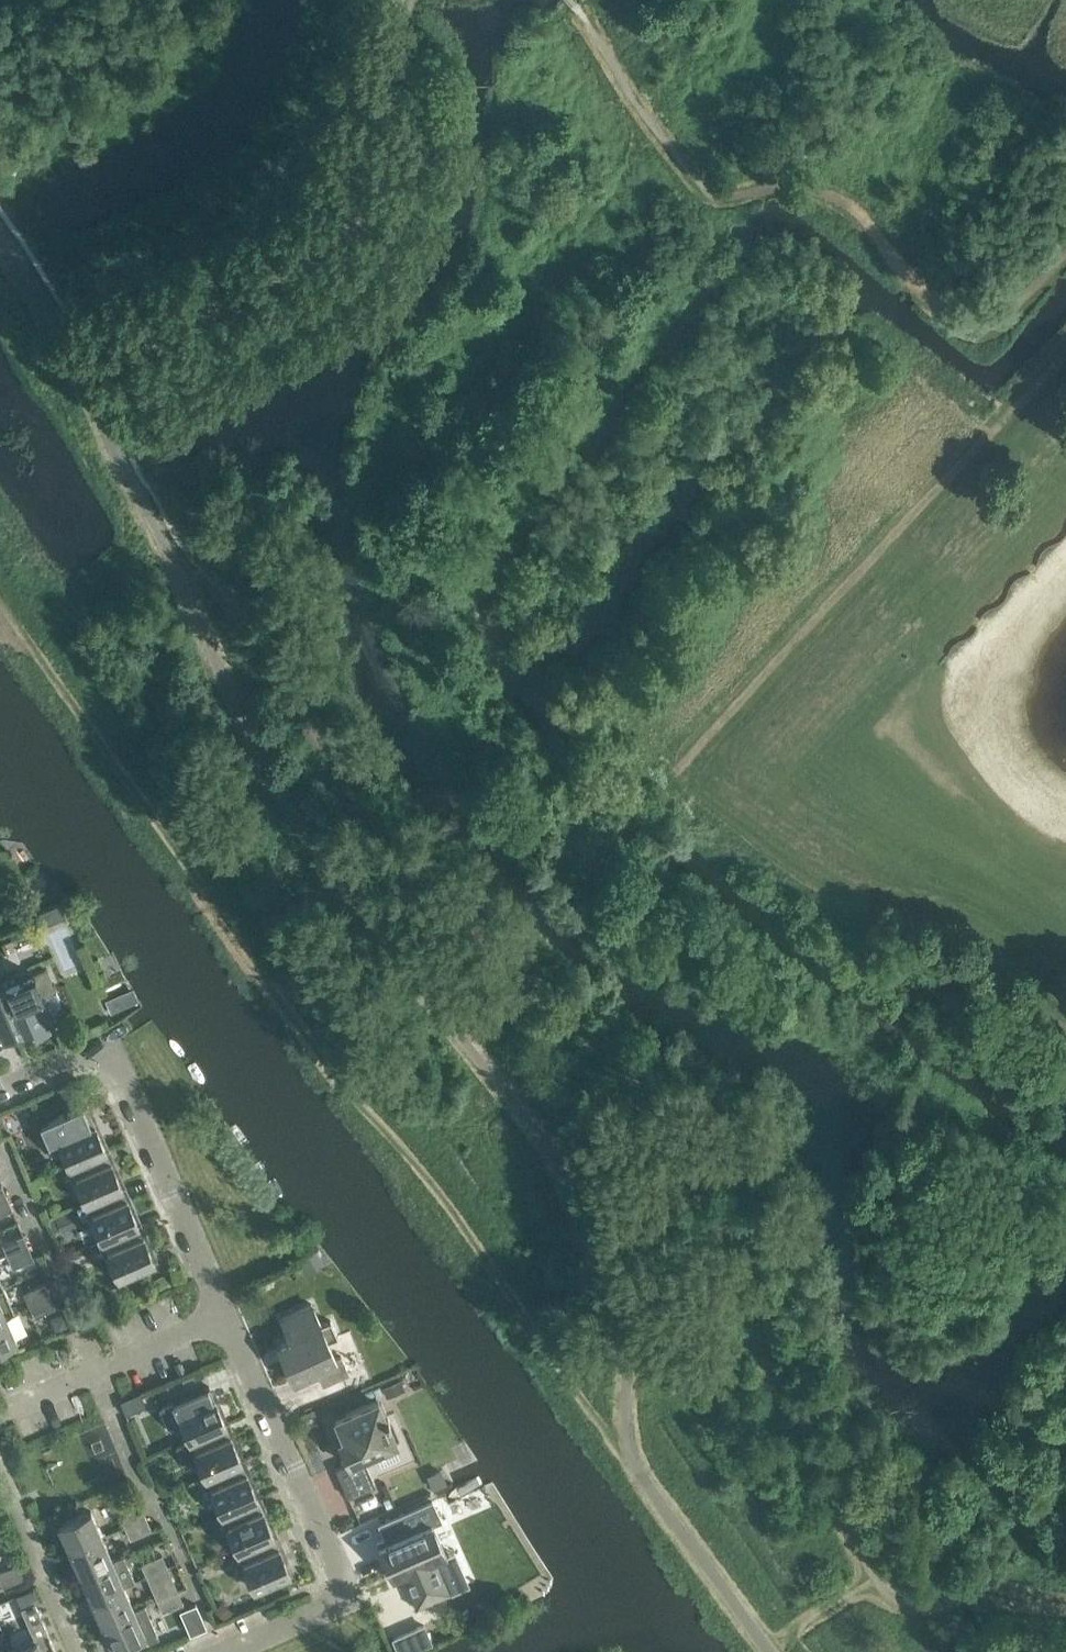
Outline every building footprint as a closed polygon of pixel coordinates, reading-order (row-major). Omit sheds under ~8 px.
[(61,904),(51,908),(55,917),(65,913),(61,904)] [(2,1038),(36,1024),(38,1029),(53,1023),(41,996),(55,990),(46,968),(19,979),(15,969),(0,976),(0,1033),(2,1038)] [(76,1083),(64,1088),(68,1096),(73,1099),(81,1095),(76,1083)] [(61,1144),(69,1164),(104,1149),(85,1104),(40,1124),(50,1148),(61,1144)] [(85,1200),(120,1185),(104,1149),(69,1164),(85,1200)] [(102,1240),(137,1225),(120,1185),(85,1200),(86,1202),(78,1205),(82,1216),(90,1213),(102,1240)] [(7,1197),(0,1200),(0,1215),(12,1210),(7,1197)] [(57,1218),(49,1222),(53,1232),(61,1228),(57,1218)] [(137,1225),(102,1240),(118,1276),(152,1260),(137,1225)] [(28,1245),(24,1235),(3,1245),(7,1254),(28,1245)] [(28,1245),(7,1254),(12,1268),(34,1259),(28,1245)] [(315,1250),(301,1258),(308,1269),(321,1261),(315,1250)] [(162,1272),(152,1276),(157,1288),(168,1284),(162,1272)] [(28,1304),(50,1295),(44,1284),(23,1292),(28,1304)] [(0,1287),(0,1316),(5,1314),(13,1310),(3,1286),(0,1287)] [(28,1304),(34,1318),(55,1309),(50,1295),(28,1304)] [(278,1342),(294,1379),(316,1369),(322,1383),(348,1372),(340,1354),(335,1357),(328,1342),(339,1338),(330,1318),(319,1322),(310,1302),(281,1316),(290,1337),(278,1342)] [(0,1316),(0,1346),(16,1339),(5,1314),(0,1316)] [(194,1371),(182,1376),(185,1383),(197,1379),(194,1371)] [(402,1378),(384,1386),(388,1396),(406,1388),(402,1378)] [(180,1421),(188,1439),(224,1424),(207,1386),(158,1408),(166,1427),(180,1421)] [(334,1416),(343,1438),(339,1440),(348,1462),(336,1468),(348,1495),(375,1483),(364,1456),(396,1442),(377,1398),(334,1416)] [(224,1424),(188,1439),(189,1440),(177,1446),(182,1460),(195,1456),(204,1476),(240,1461),(224,1424)] [(240,1461),(204,1476),(220,1513),(256,1497),(240,1461)] [(256,1497),(220,1513),(236,1549),(272,1534),(256,1497)] [(389,1497),(383,1499),(387,1507),(393,1504),(389,1497)] [(385,1536),(376,1540),(394,1579),(402,1576),(416,1607),(450,1592),(469,1583),(455,1552),(447,1556),(432,1523),(440,1520),(432,1500),(379,1523),(385,1536)] [(124,1526),(146,1517),(141,1506),(119,1515),(124,1526)] [(89,1511),(57,1525),(68,1550),(100,1536),(89,1511)] [(124,1526),(130,1539),(152,1531),(146,1517),(124,1526)] [(272,1534),(236,1549),(252,1587),(288,1572),(272,1534)] [(100,1536),(68,1550),(79,1575),(111,1561),(100,1536)] [(12,1548),(3,1552),(8,1564),(18,1560),(12,1548)] [(146,1575),(167,1565),(162,1555),(141,1564),(146,1575)] [(111,1561),(79,1575),(89,1599),(122,1585),(111,1561)] [(146,1575),(156,1599),(177,1590),(167,1565),(146,1575)] [(122,1585),(89,1599),(100,1623),(132,1609),(122,1585)] [(177,1590),(156,1599),(162,1613),(184,1604),(177,1590)] [(221,1601),(216,1608),(227,1617),(233,1609),(221,1601)] [(10,1651),(55,1651),(33,1602),(20,1608),(34,1640),(9,1650),(10,1651)] [(132,1609),(100,1623),(111,1649),(129,1641),(132,1647),(158,1636),(144,1604),(132,1609)] [(399,1651),(406,1651),(433,1640),(426,1624),(393,1638),(399,1651)]
